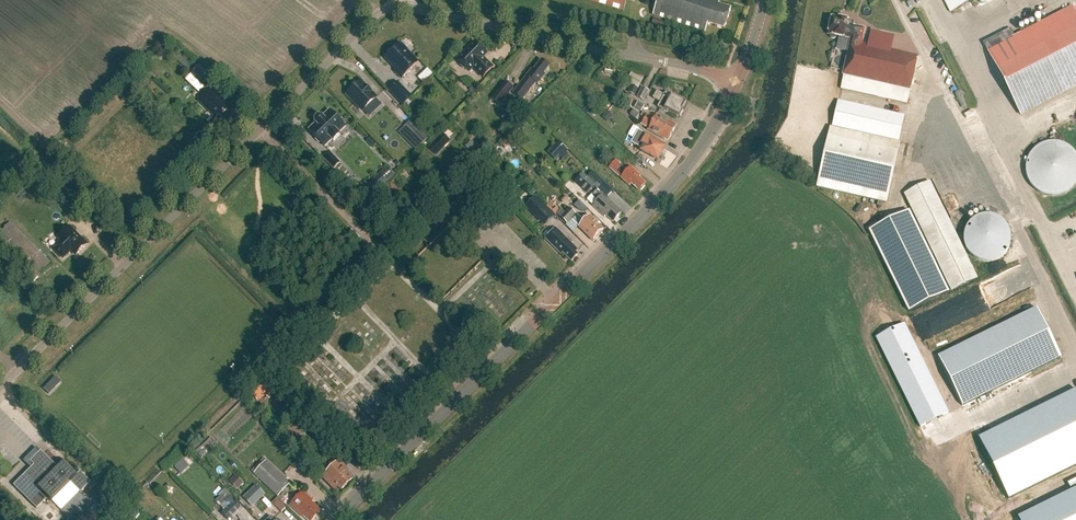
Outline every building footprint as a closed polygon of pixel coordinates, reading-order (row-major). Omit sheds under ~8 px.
[(623,12),(627,0),(587,0),(623,12)] [(731,10),(718,5),(719,3),(710,0),(658,0),(653,15),(705,32),(708,25),(724,30),(731,10)] [(951,13),(976,0),(944,0),(951,13)] [(983,44),(1021,116),(1075,87),(1075,12),(1074,8),(1014,40),(1009,31),(983,44)] [(832,17),(832,18),(831,18),(830,18),(829,18),(828,19),(828,20),(827,21),(827,22),(828,23),(829,24),(830,25),(828,35),(830,35),(830,36),(830,37),(830,38),(831,39),(832,39),(832,40),(833,40),(834,40),(835,39),(836,38),(837,38),(837,37),(852,40),(841,89),(907,104),(918,57),(886,50),(888,43),(875,40),(873,47),(862,44),(865,29),(853,27),(854,22),(832,17)] [(662,29),(664,22),(654,19),(652,25),(662,29)] [(475,43),(458,60),(461,63),(461,66),(464,69),(467,69),(470,72),(473,68),(483,78),(493,68),(483,58),(487,54),(475,43)] [(407,50),(403,46),(401,45),(400,44),(385,58),(397,69),(395,71),(402,79),(418,63),(407,52),(407,50)] [(536,84),(538,85),(543,79),(542,77),(549,67),(548,66),(548,64),(545,62),(543,62),(542,61),(534,71),(532,69),(513,94),(522,101),(536,84)] [(226,108),(229,105),(212,89),(208,86),(214,80),(200,66),(192,75),(205,88),(200,93),(204,97),(199,102),(216,118),(219,115),(221,117),(228,110),(226,108)] [(419,75),(423,81),(433,74),(429,68),(419,75)] [(366,87),(361,82),(347,94),(363,111),(377,99),(372,93),(366,87)] [(514,89),(505,82),(492,99),(500,106),(514,89)] [(412,98),(398,83),(390,91),(404,105),(412,98)] [(635,96),(638,89),(633,87),(629,93),(635,96)] [(642,87),(637,97),(643,101),(649,91),(642,87)] [(680,118),(687,105),(686,104),(680,100),(679,98),(674,95),(672,96),(666,93),(665,95),(657,91),(653,99),(660,103),(658,108),(667,113),(668,112),(680,118)] [(905,117),(838,102),(832,128),(899,143),(905,117)] [(645,107),(638,103),(635,109),(642,112),(645,107)] [(346,128),(333,114),(330,111),(323,118),(323,117),(319,117),(316,120),(316,123),(317,124),(310,131),(325,147),(332,141),(334,142),(341,136),(339,134),(346,128)] [(636,120),(640,115),(634,111),(630,115),(636,120)] [(672,134),(676,128),(665,122),(665,120),(657,116),(655,119),(647,115),(644,120),(672,134)] [(669,140),(672,134),(644,120),(642,125),(649,129),(649,131),(658,136),(659,135),(669,140)] [(887,204),(890,190),(901,144),(830,128),(817,188),(887,204)] [(412,136),(420,145),(428,138),(419,129),(412,136)] [(436,155),(449,140),(443,135),(430,149),(436,155)] [(658,161),(665,148),(653,142),(654,141),(646,136),(641,145),(643,146),(641,148),(643,150),(642,151),(645,153),(658,161)] [(549,151),(558,159),(562,153),(554,146),(549,151)] [(340,163),(331,153),(325,159),(334,169),(340,163)] [(616,162),(610,168),(615,173),(621,179),(630,186),(631,184),(639,191),(640,190),(641,191),(645,187),(644,186),(645,185),(639,179),(641,177),(631,168),(627,172),(621,166),(616,162)] [(614,191),(593,171),(587,178),(595,186),(594,187),(607,198),(614,191)] [(595,186),(583,174),(575,182),(588,194),(594,187),(595,186)] [(376,195),(386,185),(388,183),(380,175),(368,187),(376,195)] [(977,279),(929,184),(905,195),(953,291),(977,279)] [(613,222),(622,213),(597,191),(592,197),(597,202),(593,207),(605,218),(606,216),(613,222)] [(578,206),(585,213),(590,208),(583,201),(578,206)] [(577,215),(570,208),(565,213),(562,210),(558,214),(568,224),(577,215)] [(547,210),(542,217),(552,225),(557,218),(547,210)] [(909,211),(869,231),(909,313),(949,293),(909,211)] [(964,219),(969,261),(1010,256),(1005,214),(964,219)] [(579,227),(593,241),(594,240),(596,240),(599,237),(599,235),(604,230),(590,216),(585,222),(578,215),(573,220),(579,227)] [(69,228),(58,239),(61,242),(53,250),(63,259),(71,251),(76,257),(87,246),(86,245),(79,238),(69,228)] [(568,238),(567,239),(556,229),(545,239),(561,255),(563,254),(572,262),(578,255),(576,253),(578,251),(572,244),(573,243),(568,238)] [(963,407),(1061,358),(1037,309),(938,357),(963,407)] [(49,383),(43,389),(49,395),(55,389),(49,383)] [(977,436),(1011,505),(1075,473),(1075,388),(977,436)] [(324,430),(319,436),(333,449),(338,444),(324,430)] [(80,493),(90,482),(79,472),(76,475),(62,460),(55,467),(40,452),(29,462),(33,466),(13,485),(36,509),(46,499),(49,503),(51,501),(60,510),(79,492),(80,493)] [(207,471),(187,452),(171,469),(192,488),(207,471)] [(291,484),(267,460),(254,473),(278,497),(291,484)] [(320,476),(335,491),(338,487),(341,491),(353,479),(344,469),(346,468),(339,461),(327,473),(325,471),(320,476)] [(239,489),(245,482),(236,474),(230,481),(239,489)] [(255,486),(243,498),(253,508),(265,496),(255,486)] [(1018,519),(1075,519),(1075,489),(1018,518),(1018,519)] [(321,511),(312,503),(313,501),(303,491),(290,505),(303,517),(304,516),(308,519),(313,519),(321,511)] [(287,507),(277,498),(273,503),(282,512),(287,507)] [(222,513),(228,519),(232,519),(243,510),(235,501),(222,513)]
